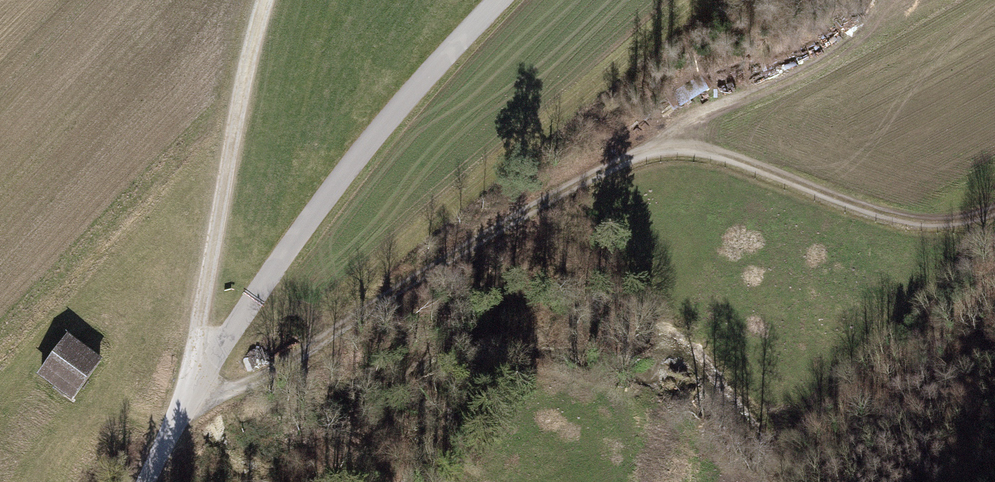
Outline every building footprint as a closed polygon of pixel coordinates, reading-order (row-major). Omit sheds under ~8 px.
[(102,363),(65,337),(36,376),(73,402),(102,363)]
